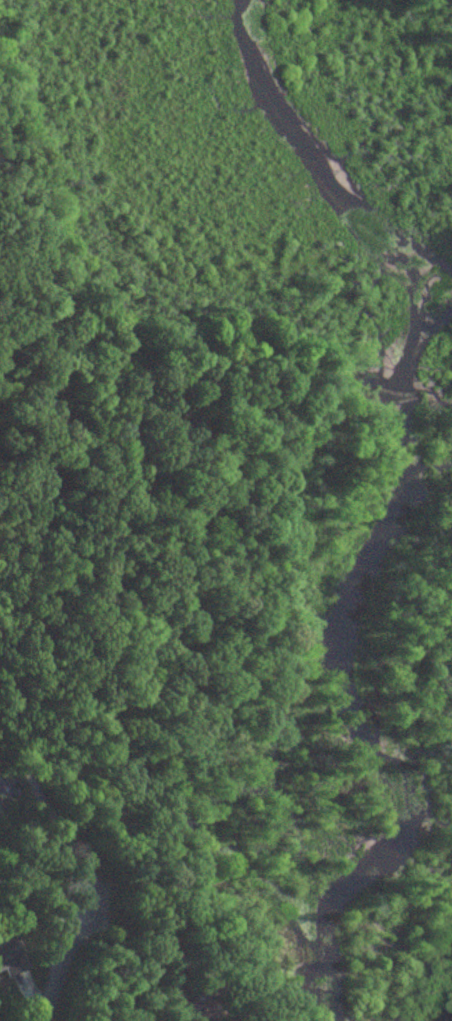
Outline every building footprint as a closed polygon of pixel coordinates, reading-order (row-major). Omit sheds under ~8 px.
[(8,935),(0,939),(0,970),(1,970),(4,979),(24,970),(8,935)]
